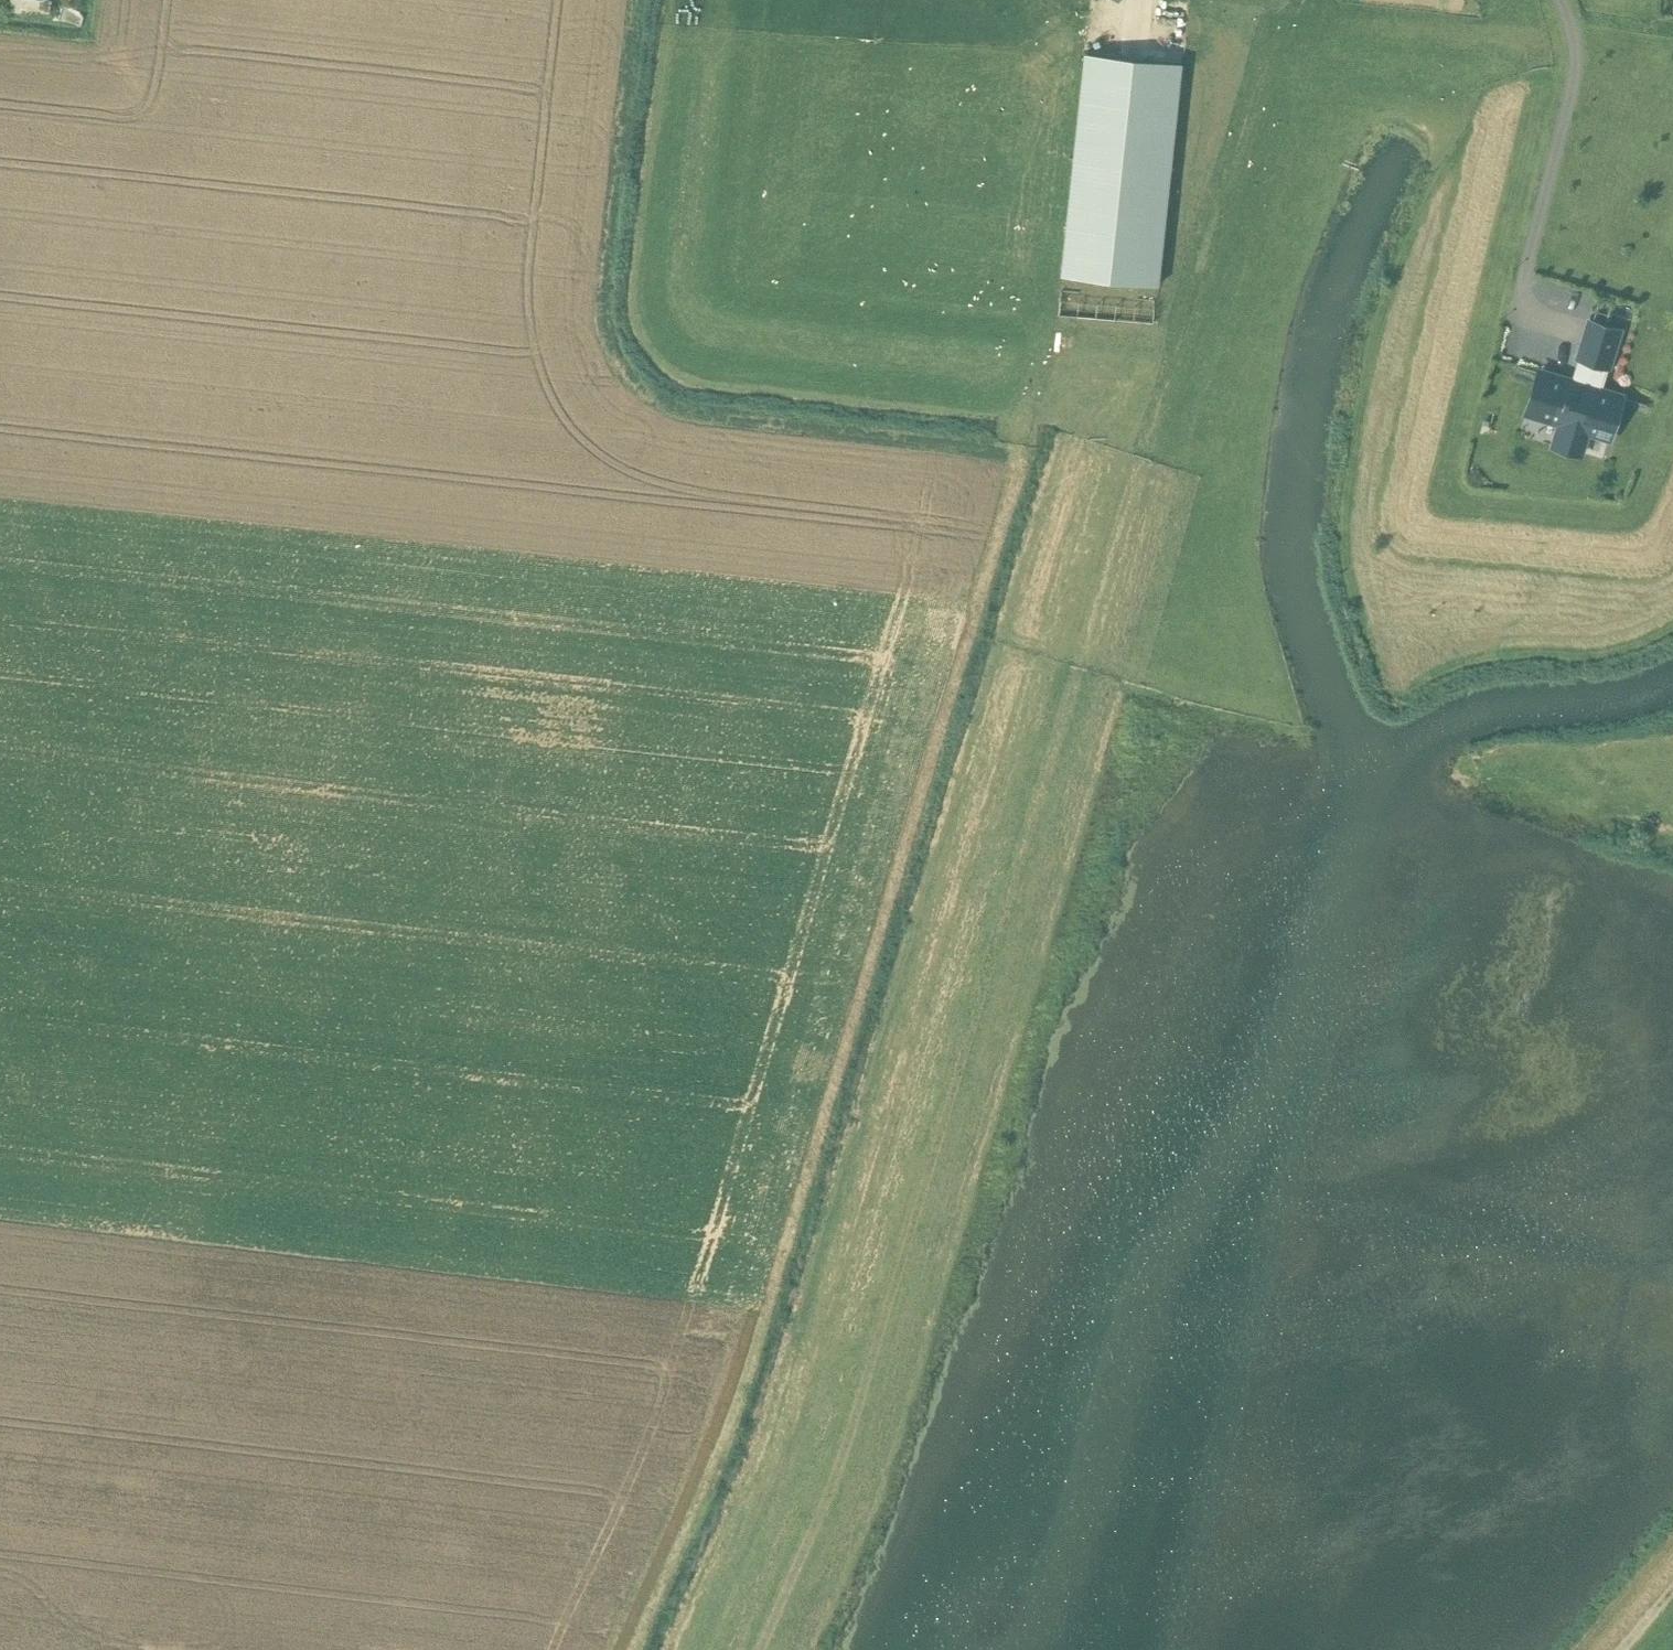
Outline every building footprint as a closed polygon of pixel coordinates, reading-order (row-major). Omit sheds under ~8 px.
[(12,10),(22,11),(22,7),(51,10),(52,0),(13,0),(12,10)] [(1087,51),(1063,274),(1158,284),(1181,61),(1087,51)] [(1540,370),(1527,413),(1563,423),(1558,437),(1581,444),(1585,430),(1609,437),(1621,395),(1600,388),(1617,329),(1591,321),(1574,377),(1586,381),(1581,398),(1569,394),(1574,381),(1573,380),(1540,370)]
